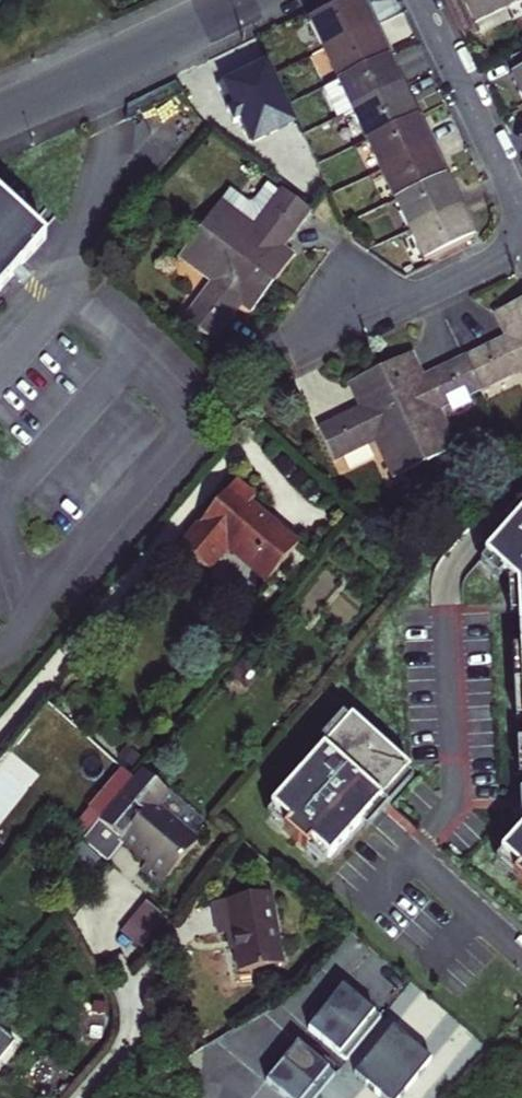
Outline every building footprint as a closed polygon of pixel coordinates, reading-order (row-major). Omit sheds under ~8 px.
[(323,51),(378,25),(374,16),(366,0),(352,0),(309,21),(323,51)] [(506,11),(501,0),(445,0),(465,41),(479,34),(476,26),(506,11)] [(521,3),(521,0),(501,0),(506,11),(521,3)] [(511,21),(506,11),(476,26),(479,34),(480,35),(511,21)] [(323,51),(337,81),(392,55),(382,34),(378,25),(323,51)] [(337,118),(352,111),(407,85),(402,77),(392,55),(337,81),(322,88),(337,118)] [(510,60),(517,73),(512,76),(519,91),(521,97),(521,55),(510,60)] [(517,73),(510,60),(506,63),(512,76),(517,73)] [(297,123),(267,61),(218,87),(229,111),(227,112),(234,124),(238,122),(250,144),(297,123)] [(352,111),(366,141),(421,116),(411,94),(407,85),(352,111)] [(366,141),(380,171),(435,146),(431,137),(421,116),(366,141)] [(380,171),(395,201),(450,176),(440,155),(435,146),(380,171)] [(395,201),(409,232),(464,205),(459,197),(450,176),(395,201)] [(227,189),(197,228),(274,286),(295,258),(288,253),(282,249),(311,212),(279,188),(277,192),(266,184),(252,201),(243,202),(227,189)] [(28,261),(46,241),(0,198),(0,291),(28,261)] [(464,205),(409,232),(424,262),(478,236),(468,214),(464,205)] [(274,286),(197,228),(176,256),(209,281),(183,317),(216,342),(241,307),(247,311),(253,315),(274,286)] [(511,307),(495,315),(506,339),(465,359),(480,391),(521,372),(521,373),(521,302),(511,307)] [(381,369),(426,463),(457,449),(439,411),(450,405),(453,411),(471,403),(468,397),(480,391),(465,359),(423,379),(411,355),(396,362),(381,369)] [(426,463),(381,369),(366,376),(351,383),(363,407),(318,429),(334,461),(376,441),(394,478),(426,463)] [(236,483),(181,548),(195,559),(209,571),(228,549),(267,583),(298,546),(250,505),(255,499),(236,483)] [(517,587),(519,616),(519,629),(521,683),(521,516),(511,528),(484,558),(514,584),(517,587)] [(221,586),(237,568),(226,557),(210,575),(221,586)] [(328,860),(330,861),(360,827),(371,815),(391,792),(406,775),(410,771),(352,718),(349,723),(328,747),(273,811),(290,826),(284,832),(306,851),(311,845),(328,860)] [(93,830),(83,842),(104,860),(122,839),(146,859),(140,867),(149,875),(159,884),(196,839),(160,808),(172,794),(144,769),(135,780),(94,828),(93,830)] [(94,828),(135,780),(129,774),(103,804),(98,799),(81,820),(93,830),(94,828)] [(501,854),(502,855),(518,870),(514,876),(521,884),(521,830),(501,854)] [(238,952),(241,971),(283,964),(271,894),(214,904),(219,935),(235,933),(238,952)] [(167,916),(147,899),(129,919),(150,937),(167,916)] [(382,1019),(343,988),(309,1030),(348,1061),(382,1019)] [(15,1041),(0,1029),(0,1059),(15,1041)] [(393,1029),(354,1076),(381,1097),(402,1097),(432,1061),(393,1029)] [(298,1044),(267,1082),(286,1097),(317,1097),(336,1075),(298,1044)] [(43,1090),(59,1064),(50,1059),(38,1062),(31,1073),(34,1085),(43,1090)]
